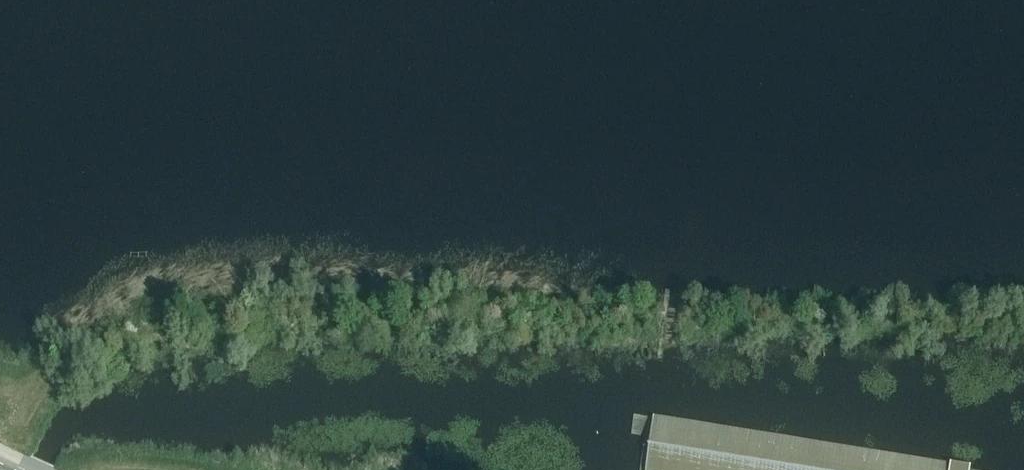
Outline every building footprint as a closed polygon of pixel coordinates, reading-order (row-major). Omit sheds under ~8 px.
[(969,469),(970,467),(653,418),(645,469),(969,469)]
